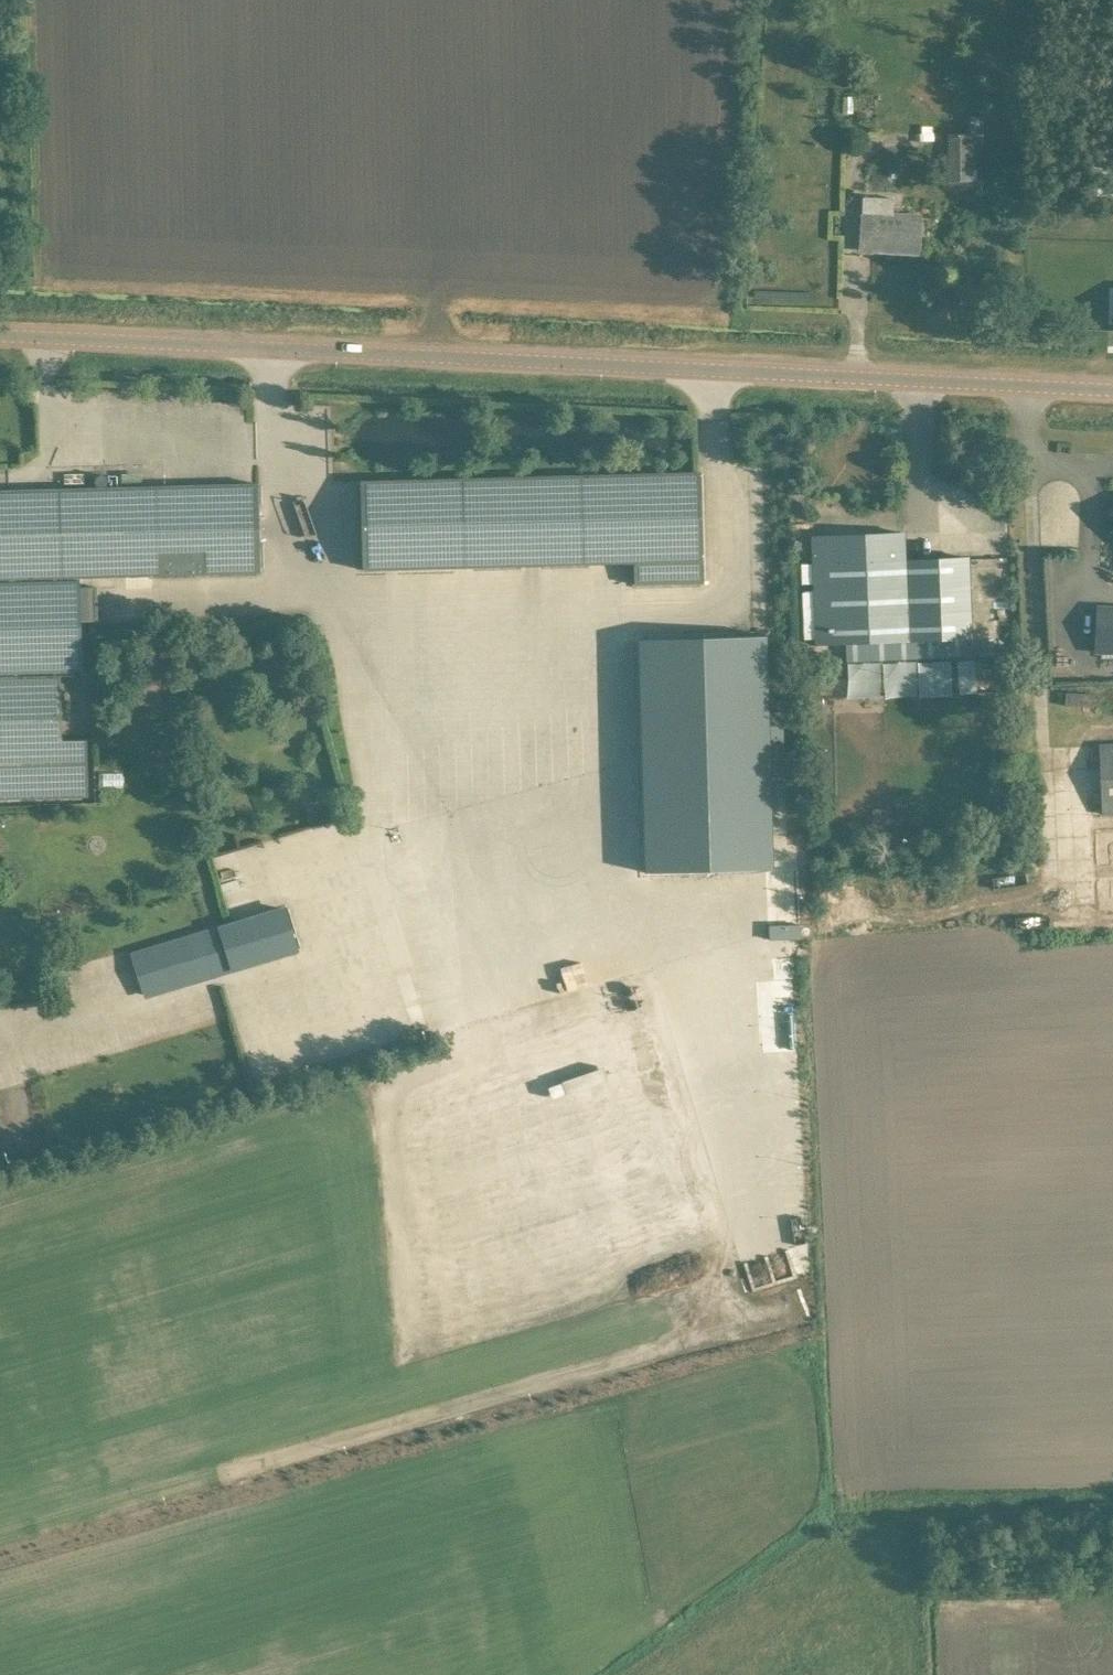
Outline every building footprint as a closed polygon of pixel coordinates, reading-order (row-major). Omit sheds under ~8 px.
[(983,172),(983,134),(983,116),(966,115),(966,134),(946,134),(947,181),(950,181),(950,186),(972,186),(977,180),(977,172),(983,172)] [(872,238),(862,238),(861,249),(919,253),(922,215),(895,214),(896,199),(865,198),(864,214),(873,215),(872,238)] [(703,560),(700,472),(361,481),(363,569),(634,562),(703,560)] [(262,572),(260,484),(123,487),(0,490),(0,575),(262,572)] [(816,644),(845,643),(970,638),(972,638),(969,558),(906,560),(905,533),(812,537),(816,644)] [(1096,651),(1112,652),(1112,608),(1098,607),(1096,651)] [(639,655),(645,879),(773,876),(767,651),(639,655)] [(63,739),(61,674),(0,676),(0,799),(89,797),(87,738),(63,739)] [(141,688),(160,688),(160,676),(141,676),(141,688)] [(802,698),(817,697),(816,682),(802,683),(802,698)] [(1112,813),(1112,745),(1099,745),(1102,814),(1112,813)] [(813,813),(804,814),(805,830),(814,829),(813,813)] [(1103,836),(1106,903),(1106,905),(1112,904),(1112,836),(1103,836)] [(145,998),(232,972),(300,951),(286,906),(219,926),(131,953),(145,998)] [(770,939),(801,938),(800,924),(769,926),(770,939)]
